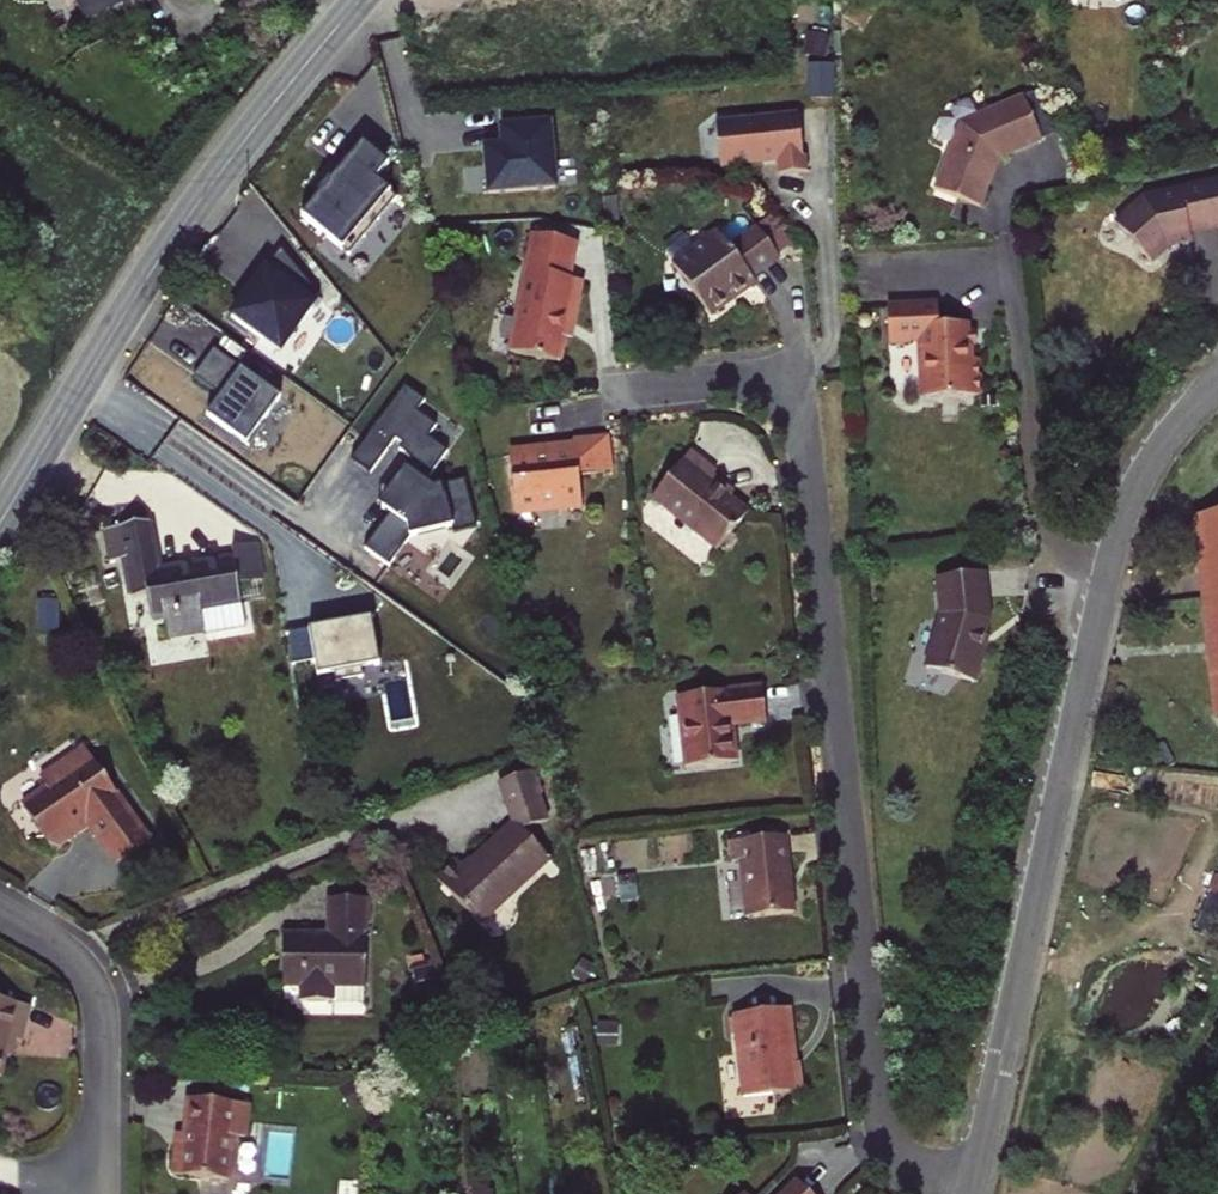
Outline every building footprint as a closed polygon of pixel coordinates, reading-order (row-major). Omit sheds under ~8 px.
[(84,19),(123,0),(75,0),(84,19)] [(958,121),(932,187),(977,205),(992,159),(1039,139),(1020,95),(958,121)] [(800,113),(716,121),(720,163),(780,157),(781,172),(805,170),(800,113)] [(551,121),(502,125),(504,144),(486,146),(491,192),(558,185),(551,121)] [(324,193),(305,215),(354,254),(401,195),(380,178),(392,162),(364,139),(342,166),(344,168),(334,180),(332,178),(322,191),(324,193)] [(1177,189),(1180,210),(1159,215),(1165,248),(1169,244),(1191,240),(1189,231),(1217,226),(1217,180),(1177,189)] [(1152,260),(1165,248),(1159,215),(1180,210),(1177,189),(1144,196),(1116,222),(1152,260)] [(672,265),(710,317),(735,299),(732,295),(744,286),(748,290),(755,285),(751,279),(778,260),(755,229),(728,248),(717,232),(672,265)] [(509,350),(560,360),(565,337),(569,313),(576,314),(583,280),(571,277),(578,243),(534,233),(509,350)] [(227,319),(276,353),(316,297),(277,249),(251,285),(249,284),(239,298),(241,299),(227,319)] [(735,299),(748,290),(744,286),(732,295),(735,299)] [(936,303),(886,305),(888,342),(919,337),(921,390),(928,396),(979,394),(978,357),(969,358),(967,321),(937,323),(936,303)] [(571,338),(576,314),(569,313),(565,337),(571,338)] [(215,350),(195,378),(222,397),(208,417),(251,447),(267,425),(264,424),(282,398),(215,350)] [(406,384),(352,458),(371,472),(397,437),(404,443),(400,448),(413,457),(379,503),(391,512),(365,547),(390,565),(412,534),(453,524),(454,531),(478,525),(466,477),(434,485),(427,479),(449,449),(430,435),(438,423),(418,409),(426,398),(406,384)] [(510,445),(516,501),(581,494),(578,472),(613,467),(609,432),(576,436),(577,445),(577,452),(556,454),(555,447),(554,440),(510,445)] [(577,445),(555,447),(556,454),(577,452),(577,445)] [(715,469),(689,449),(652,496),(716,548),(748,508),(710,477),(715,469)] [(1202,516),(1217,665),(1217,513),(1202,516)] [(151,522),(111,529),(117,559),(125,558),(133,596),(149,594),(154,617),(167,615),(171,637),(246,624),(239,583),(264,579),(258,542),(233,546),(235,557),(160,571),(151,522)] [(110,560),(117,559),(111,529),(105,530),(110,560)] [(966,568),(920,573),(924,612),(909,665),(958,678),(967,647),(963,645),(967,632),(971,615),(966,568)] [(370,614),(307,626),(316,673),(332,670),(334,679),(362,674),(360,665),(379,661),(370,614)] [(484,676),(466,663),(459,673),(478,685),(484,676)] [(686,766),(736,761),(732,725),(765,720),(762,685),(677,694),(686,766)] [(56,847),(67,839),(67,831),(81,820),(85,826),(114,865),(148,841),(82,748),(39,779),(45,788),(21,806),(49,844),(56,847)] [(480,922),(550,857),(525,829),(550,818),(533,767),(500,781),(517,819),(467,865),(460,858),(438,878),(480,922)] [(67,831),(67,839),(85,826),(81,820),(67,831)] [(778,836),(723,842),(724,860),(734,859),(739,915),(784,911),(778,836)] [(365,984),(366,896),(328,896),(327,932),(282,932),(281,983),(299,984),(299,998),(331,999),(332,984),(365,984)] [(8,1057),(12,1040),(20,1042),(26,1043),(34,1008),(0,999),(0,1077),(3,1078),(8,1057)] [(791,1006),(735,1013),(744,1096),(801,1089),(798,1061),(793,1061),(792,1049),(796,1045),(791,1006)] [(12,1040),(8,1057),(16,1059),(20,1042),(12,1040)] [(234,1135),(247,1136),(250,1104),(190,1097),(187,1131),(185,1144),(177,1143),(174,1172),(229,1179),(234,1135)] [(179,1130),(177,1143),(185,1144),(187,1131),(179,1130)] [(798,1177),(781,1193),(816,1193),(798,1177)]
